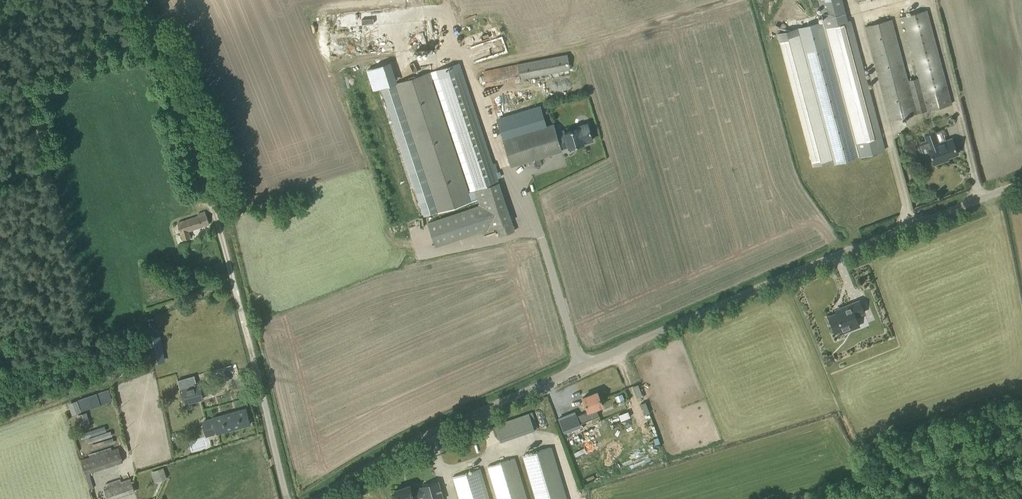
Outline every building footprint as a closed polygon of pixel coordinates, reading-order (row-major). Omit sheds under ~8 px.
[(826,27),(829,37),(828,37),(858,148),(883,142),(853,30),(850,21),(849,21),(843,0),(819,0),(826,27)] [(903,18),(919,77),(928,111),(952,104),(927,11),(903,18)] [(890,121),(917,113),(908,81),(891,20),(865,28),(890,121)] [(501,48),(478,52),(480,62),(502,58),(501,48)] [(518,64),(493,70),(484,72),(486,85),(496,83),(570,69),(567,54),(518,63),(518,64)] [(429,72),(398,82),(396,61),(374,63),(378,104),(399,102),(399,94),(438,212),(472,201),(479,199),(481,205),(451,215),(428,222),(437,246),(488,228),(496,226),(499,236),(515,230),(473,103),(460,62),(450,66),(441,69),(437,71),(449,108),(452,118),(476,190),(469,192),(429,72)] [(541,106),(498,119),(504,140),(547,127),(541,106)] [(504,140),(511,165),(562,150),(561,148),(569,146),(569,148),(584,143),(584,142),(593,139),(589,123),(579,126),(579,128),(565,132),(565,134),(557,136),(553,125),(504,140)] [(903,148),(911,146),(906,131),(899,133),(903,148)] [(939,143),(935,132),(925,135),(929,147),(928,147),(934,164),(944,161),(943,159),(958,154),(952,138),(939,143)] [(184,240),(191,237),(189,231),(210,224),(205,211),(199,213),(199,216),(178,223),(184,240)] [(849,330),(860,326),(856,316),(864,313),(859,300),(841,307),(842,310),(829,316),(835,332),(849,327),(849,330)] [(185,404),(204,398),(200,384),(180,390),(185,404)] [(582,422),(599,415),(596,408),(603,405),(598,392),(583,397),(589,411),(577,416),(575,412),(558,418),(564,432),(583,424),(582,422)] [(218,433),(251,424),(246,408),(237,411),(214,418),(215,423),(218,433)] [(90,422),(86,412),(77,415),(80,425),(90,422)] [(502,442),(535,430),(529,413),(496,425),(502,442)] [(82,439),(107,431),(105,426),(80,434),(82,439)] [(89,443),(113,436),(111,431),(84,439),(86,444),(89,443)] [(92,450),(114,442),(113,438),(90,445),(92,450)] [(190,450),(207,446),(205,438),(188,442),(190,450)] [(112,447),(89,454),(90,456),(81,459),(86,474),(115,463),(115,465),(123,462),(119,447),(113,449),(112,447)] [(551,447),(523,455),(537,498),(567,498),(551,447)] [(515,458),(488,466),(498,498),(527,498),(515,458)] [(162,467),(150,471),(153,482),(166,478),(162,467)] [(483,478),(480,468),(453,476),(460,498),(489,498),(483,478)] [(108,498),(112,498),(134,491),(130,478),(122,481),(121,479),(106,483),(107,486),(104,487),(108,498)] [(438,481),(421,486),(421,488),(412,491),(410,485),(395,489),(398,498),(411,498),(423,495),(424,498),(443,498),(438,481)]
